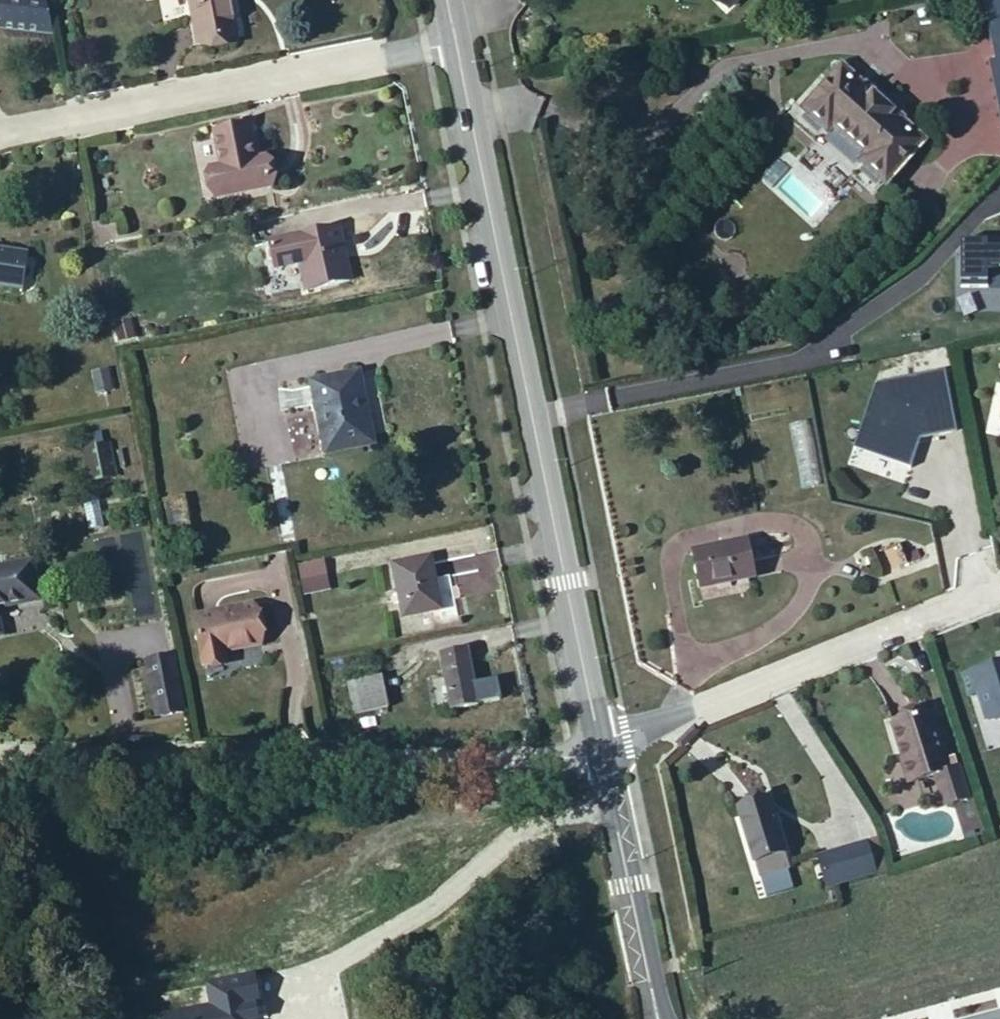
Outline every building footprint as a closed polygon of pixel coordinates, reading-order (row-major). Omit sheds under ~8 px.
[(46,0),(42,0),(0,0),(0,10),(4,11),(3,27),(53,32),(46,0)] [(230,0),(190,0),(198,44),(237,37),(230,0)] [(992,41),(999,39),(999,0),(983,0),(992,41)] [(992,41),(996,61),(999,60),(999,39),(992,41)] [(902,118),(866,87),(865,88),(842,67),(804,109),(828,131),(833,125),(867,156),(862,161),(886,182),(923,140),(901,120),(902,118)] [(271,185),(264,156),(255,158),(248,123),(214,130),(221,165),(210,167),(217,197),(271,185)] [(341,264),(336,246),(342,246),(339,228),(270,243),(276,270),(301,264),(307,290),(350,281),(346,263),(341,264)] [(988,248),(988,241),(961,242),(961,287),(988,287),(988,268),(999,268),(999,248),(988,248)] [(22,289),(28,252),(0,248),(0,286),(22,289)] [(943,371),(943,369),(876,382),(855,449),(913,466),(920,437),(933,434),(932,431),(915,434),(908,460),(863,445),(882,383),(943,371)] [(943,371),(882,383),(863,445),(908,460),(915,434),(932,431),(933,434),(955,430),(943,371)] [(373,443),(359,373),(312,383),(326,452),(373,443)] [(114,475),(108,446),(84,451),(90,480),(114,475)] [(190,533),(183,496),(165,500),(171,537),(190,533)] [(755,577),(747,539),(692,551),(700,588),(755,577)] [(496,555),(484,556),(486,570),(459,572),(461,593),(500,590),(496,555)] [(440,609),(430,557),(393,565),(404,616),(440,609)] [(327,574),(324,561),(298,566),(301,579),(327,574)] [(31,565),(0,571),(0,608),(38,601),(31,565)] [(327,574),(301,579),(304,595),(330,590),(327,574)] [(261,644),(253,605),(194,616),(203,665),(204,665),(227,660),(225,651),(261,644)] [(476,704),(466,650),(441,655),(452,709),(476,704)] [(183,711),(173,657),(146,661),(157,716),(183,711)] [(999,673),(997,665),(963,675),(970,695),(979,693),(987,720),(999,721),(999,673)] [(387,708),(381,675),(348,682),(355,714),(387,708)] [(944,759),(930,713),(893,725),(911,783),(936,775),(946,806),(968,799),(954,756),(944,759)] [(785,852),(769,800),(738,810),(753,862),(756,861),(760,875),(787,868),(783,853),(785,852)] [(886,869),(877,839),(863,843),(871,874),(886,869)] [(871,874),(863,843),(817,857),(826,887),(871,874)] [(256,975),(231,980),(235,997),(186,1007),(188,1018),(264,1018),(256,975)] [(695,1002),(710,1000),(708,986),(693,989),(695,1002)]
